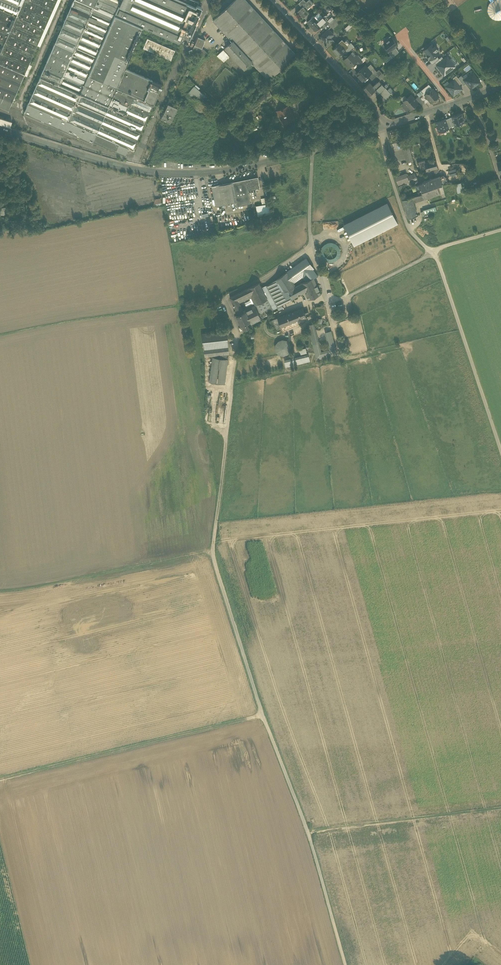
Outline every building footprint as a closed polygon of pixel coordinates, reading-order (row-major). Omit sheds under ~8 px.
[(17,16),(24,0),(0,0),(0,8),(17,16)] [(17,16),(44,28),(57,0),(24,0),(17,16)] [(28,103),(96,134),(129,148),(130,148),(129,149),(133,151),(134,150),(135,147),(134,147),(153,104),(144,100),(152,80),(152,81),(152,80),(125,68),(134,48),(143,27),(93,6),(81,0),(73,0),(69,9),(48,57),(44,66),(28,103)] [(60,0),(57,0),(44,28),(37,44),(40,45),(58,4),(60,0)] [(93,6),(143,27),(180,43),(183,35),(196,6),(181,0),(96,0),(93,5),(93,6)] [(268,80),(296,54),(246,0),(234,0),(212,20),(232,41),(251,62),(268,80)] [(303,18),(309,12),(306,9),(309,6),(310,7),(313,4),(310,0),(308,0),(306,2),(304,0),(302,0),(299,3),(301,5),(302,5),(303,6),(297,11),(303,18)] [(201,7),(197,5),(196,5),(196,6),(183,35),(189,38),(196,23),(195,22),(201,7)] [(24,74),(29,63),(37,44),(44,28),(17,16),(0,8),(0,96),(3,98),(12,101),(14,97),(24,74)] [(326,20),(323,17),(319,20),(315,16),(315,15),(308,22),(315,30),(323,24),(326,21),(326,20)] [(327,40),(329,42),(332,39),(330,37),(334,34),(329,29),(321,36),(326,42),(327,40)] [(194,51),(197,52),(200,47),(201,48),(205,40),(198,37),(192,50),(194,51)] [(398,45),(392,37),(388,40),(384,43),(390,51),(395,47),(398,45)] [(143,48),(170,60),(175,50),(147,38),(143,48)] [(336,45),(337,46),(339,43),(345,50),(348,47),(347,46),(348,45),(344,42),(342,39),(336,45)] [(225,48),(244,68),(251,62),(232,41),(225,48)] [(344,52),(346,54),(354,46),(351,42),(351,43),(348,45),(347,46),(348,47),(345,50),(346,50),(344,52)] [(346,50),(345,50),(339,43),(337,46),(333,49),(337,53),(338,53),(340,55),(344,52),(346,50)] [(430,57),(431,59),(432,59),(437,55),(439,53),(437,50),(438,49),(435,46),(434,47),(431,44),(424,50),(428,55),(427,55),(429,58),(430,57)] [(399,51),(395,47),(390,51),(388,52),(392,57),(399,51)] [(230,56),(223,49),(217,56),(224,62),(230,56)] [(343,60),(350,68),(356,62),(360,59),(356,54),(352,58),(349,55),(343,60)] [(432,64),(435,62),(439,58),(437,55),(432,59),(431,59),(430,61),(432,64)] [(435,62),(437,65),(444,59),(442,56),(439,58),(435,62)] [(437,65),(441,69),(443,70),(442,71),(441,71),(444,75),(455,66),(454,65),(451,61),(450,62),(449,60),(450,60),(449,59),(447,57),(444,59),(437,65)] [(457,63),(452,57),(449,59),(450,60),(449,60),(450,62),(451,61),(454,65),(457,63)] [(364,79),(368,75),(371,73),(369,72),(368,70),(369,69),(365,65),(361,68),(360,68),(359,69),(359,71),(358,71),(359,72),(357,74),(361,79),(363,79),(364,79)] [(370,77),(375,73),(377,71),(374,68),(371,71),(369,72),(371,73),(368,75),(370,77)] [(464,79),(466,83),(471,88),(476,84),(476,85),(480,82),(473,72),(469,76),(464,79)] [(455,79),(459,85),(462,82),(458,78),(456,75),(453,78),(454,79),(455,79)] [(458,78),(462,82),(464,85),(466,83),(464,79),(462,76),(461,75),(458,78)] [(446,86),(453,95),(459,91),(462,88),(459,85),(455,79),(454,79),(450,83),(449,83),(450,84),(446,86)] [(161,85),(152,81),(152,80),(144,100),(153,104),(161,85)] [(369,95),(375,89),(382,83),(379,80),(373,86),(369,82),(362,89),(368,96),(369,95)] [(379,92),(381,91),(385,87),(382,83),(375,89),(379,93),(379,92)] [(194,95),(197,99),(199,97),(201,94),(193,87),(188,93),(192,97),(194,95)] [(387,89),(385,87),(381,91),(383,93),(382,94),(385,98),(391,93),(387,90),(387,89)] [(369,95),(372,99),(379,93),(375,89),(369,95)] [(429,100),(431,103),(439,97),(433,89),(425,94),(425,95),(429,100)] [(263,96),(257,101),(256,100),(242,110),(245,115),(259,105),(261,104),(272,96),(270,92),(263,96)] [(425,102),(425,103),(429,100),(425,95),(425,94),(424,93),(419,96),(425,102)] [(404,102),(411,109),(419,102),(415,99),(411,94),(407,98),(407,99),(404,102)] [(419,102),(422,105),(425,102),(419,96),(415,99),(419,102)] [(96,134),(28,103),(24,113),(92,143),(93,141),(96,134)] [(161,119),(170,123),(173,118),(177,108),(173,106),(168,104),(161,119)] [(277,111),(283,124),(294,119),(288,106),(277,111)] [(465,122),(462,113),(452,117),(455,125),(455,126),(459,124),(465,122)] [(12,122),(0,118),(0,124),(10,127),(12,122)] [(439,132),(448,128),(445,119),(436,122),(439,132)] [(129,148),(96,134),(93,141),(125,155),(129,148)] [(404,149),(407,162),(413,161),(409,148),(404,149)] [(435,173),(436,177),(440,175),(439,174),(439,172),(436,160),(425,163),(424,159),(422,160),(421,161),(419,162),(422,172),(434,169),(435,173)] [(415,174),(407,176),(409,182),(414,180),(415,184),(419,183),(417,178),(415,174)] [(436,177),(429,180),(432,188),(437,186),(442,185),(440,176),(440,175),(436,177)] [(398,186),(409,182),(407,176),(396,179),(398,186)] [(230,203),(231,207),(251,203),(248,189),(260,187),(258,177),(233,182),(212,186),(216,206),(227,204),(230,203)] [(422,191),(432,188),(429,180),(423,182),(423,183),(415,186),(417,190),(420,189),(421,189),(422,191)] [(463,182),(456,184),(457,193),(465,192),(463,182)] [(440,194),(437,186),(432,188),(422,191),(422,194),(424,199),(439,194),(440,194)] [(422,194),(412,197),(413,202),(424,199),(422,194)] [(418,215),(413,202),(412,197),(402,199),(408,218),(418,215)] [(270,203),(256,206),(258,215),(272,213),(270,203)] [(354,245),(397,223),(387,203),(344,225),(354,245)] [(321,253),(322,256),(324,254),(324,252),(325,249),(326,247),(329,246),(331,245),(334,246),(336,248),(337,250),(339,248),(338,246),(335,244),(333,242),(330,242),(327,243),(324,245),(322,247),(321,250),(321,253)] [(324,254),(322,256),(323,258),(325,261),(328,262),(331,262),(334,261),(337,259),(339,257),(340,254),(340,251),(339,248),(337,250),(337,253),(337,255),(335,257),(333,258),(330,259),(327,258),(325,256),(324,254)] [(294,282),(302,276),(313,268),(314,268),(306,257),(287,272),(294,282)] [(318,276),(313,268),(302,276),(306,281),(314,278),(318,276)] [(276,279),(284,292),(288,290),(293,298),(305,291),(302,284),(296,286),(294,282),(287,272),(276,279)] [(309,299),(321,294),(314,278),(306,281),(302,283),(301,283),(302,284),(305,291),(309,299)] [(280,305),(286,302),(281,293),(284,292),(276,279),(266,286),(277,307),(279,310),(281,308),(280,305)] [(259,283),(249,287),(252,293),(258,304),(268,299),(262,288),(259,283)] [(266,286),(262,288),(268,299),(271,305),(273,310),(277,307),(266,286)] [(230,297),(233,303),(238,300),(252,293),(249,287),(230,297)] [(286,302),(293,298),(288,290),(284,292),(281,293),(286,302)] [(271,305),(268,299),(258,304),(258,305),(255,306),(259,314),(271,305)] [(244,312),(241,305),(235,308),(238,314),(244,312)] [(273,310),(271,305),(259,314),(261,318),(273,310)] [(255,306),(246,311),(251,321),(250,321),(251,323),(261,318),(259,314),(255,306)] [(306,317),(305,314),(304,311),(303,308),(278,318),(281,327),(297,321),(303,318),(306,317)] [(247,323),(250,321),(251,321),(246,311),(244,312),(238,314),(236,315),(241,326),(247,323)] [(274,330),(281,327),(278,318),(271,320),(274,330)] [(299,325),(299,324),(297,321),(281,327),(283,332),(299,325)] [(314,323),(312,324),(320,354),(332,351),(327,332),(325,332),(329,349),(321,351),(314,323)] [(308,325),(317,359),(337,354),(331,331),(327,332),(332,351),(320,354),(312,324),(308,325)] [(202,333),(204,349),(228,346),(229,346),(227,330),(202,333)] [(280,354),(284,355),(288,353),(290,350),(291,346),(289,343),(286,340),(282,340),(279,341),(276,344),(275,348),(277,352),(280,354)] [(205,357),(213,356),(229,354),(228,346),(204,349),(205,357)] [(225,384),(229,354),(213,356),(209,382),(225,384)] [(284,360),(285,365),(308,360),(307,354),(284,360)]
